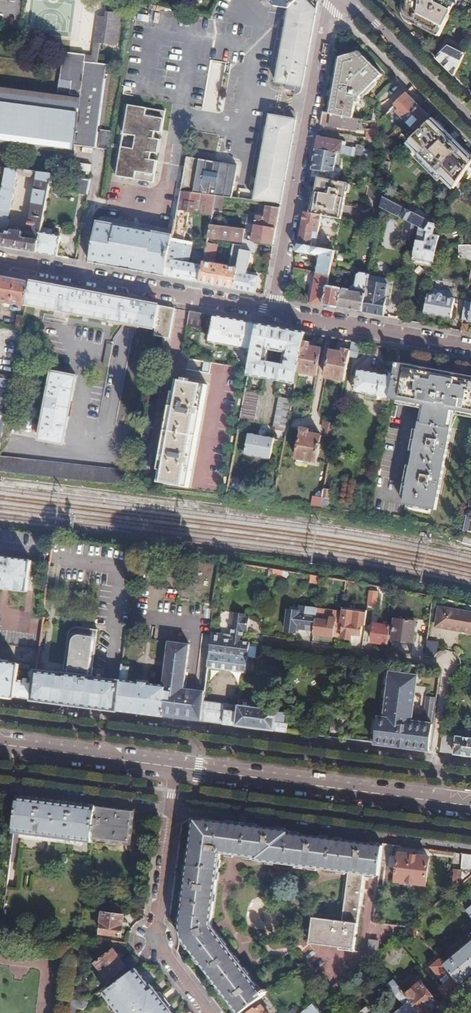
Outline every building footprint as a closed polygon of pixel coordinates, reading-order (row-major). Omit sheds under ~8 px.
[(274,6),(290,9),(299,0),(268,0),(274,6)] [(290,9),(277,82),(287,84),(286,89),(295,90),(294,95),(297,95),(298,95),(300,93),(302,92),(317,10),(307,0),(299,0),(290,9)] [(470,18),(470,0),(407,0),(405,17),(405,18),(408,21),(440,37),(455,10),(470,18)] [(101,37),(117,39),(120,13),(107,11),(106,16),(99,15),(97,35),(102,35),(101,37)] [(101,37),(97,36),(94,57),(93,62),(98,62),(101,43),(101,37)] [(437,58),(455,76),(464,56),(449,46),(437,58)] [(93,62),(93,63),(86,62),(87,55),(87,54),(68,51),(66,51),(59,92),(0,84),(0,140),(72,150),(73,144),(96,147),(107,64),(98,62),(93,62)] [(342,58),(332,113),(355,118),(358,102),(361,103),(362,97),(384,75),(362,52),(342,58)] [(211,60),(201,110),(217,113),(227,63),(211,60)] [(16,64),(15,78),(38,79),(38,65),(16,64)] [(421,106),(408,93),(396,104),(400,108),(397,111),(406,120),(421,106)] [(167,110),(131,104),(118,175),(154,181),(158,159),(152,158),(154,149),(158,150),(159,141),(155,140),(157,131),(163,132),(167,110)] [(434,118),(421,106),(406,120),(415,129),(418,126),(422,130),(434,118)] [(271,114),(261,169),(255,200),(281,203),(298,113),(296,110),(292,109),(291,109),(290,118),(271,114)] [(332,113),(324,112),(322,123),(351,128),(352,123),(358,124),(359,118),(355,118),(332,113)] [(410,142),(423,154),(421,156),(441,177),(443,175),(456,188),(461,181),(470,166),(470,154),(435,118),(434,118),(422,130),(410,142)] [(366,128),(368,137),(382,133),(379,124),(366,128)] [(109,149),(112,130),(101,128),(98,148),(109,149)] [(319,138),(317,149),(337,152),(342,153),(352,155),(354,146),(346,145),(346,141),(319,136),(319,138)] [(354,146),(352,155),(362,156),(363,150),(365,144),(354,142),(354,146)] [(314,163),(312,177),(319,178),(324,178),(325,172),(329,170),(335,171),(336,163),(337,152),(317,149),(314,163)] [(238,165),(187,156),(181,191),(216,195),(225,196),(233,197),(238,165)] [(380,167),(389,169),(391,161),(381,159),(380,167)] [(4,246),(6,233),(17,175),(18,170),(0,168),(0,178),(2,179),(5,179),(4,185),(1,202),(0,202),(0,246),(4,246)] [(39,173),(18,170),(17,175),(38,178),(39,173)] [(6,233),(4,246),(20,249),(38,253),(42,228),(43,224),(53,174),(39,173),(38,178),(27,233),(26,239),(22,238),(23,233),(12,231),(11,233),(6,233)] [(78,193),(88,194),(91,179),(78,178),(76,193),(78,193)] [(319,178),(313,214),(322,215),(331,217),(340,218),(343,219),(349,182),(324,178),(319,178)] [(461,181),(456,188),(452,193),(461,199),(469,187),(461,181)] [(390,190),(386,188),(382,207),(406,219),(420,226),(427,230),(432,222),(438,214),(433,211),(427,219),(388,198),(390,190)] [(216,195),(181,191),(178,209),(213,216),(214,210),(216,195)] [(225,196),(216,195),(214,210),(223,211),(225,196)] [(277,229),(280,208),(267,206),(266,214),(264,214),(263,217),(248,215),(247,224),(256,226),(277,229)] [(223,211),(214,210),(213,216),(211,224),(219,226),(221,226),(223,211)] [(302,229),(299,244),(311,246),(313,239),(318,239),(322,215),(313,214),(305,212),(302,229)] [(177,217),(174,234),(185,236),(188,219),(177,217)] [(97,219),(89,262),(166,276),(173,238),(174,234),(150,229),(150,232),(121,227),(121,224),(97,219)] [(420,226),(406,219),(403,238),(418,240),(420,226)] [(122,222),(121,224),(121,227),(150,232),(150,229),(151,228),(122,222)] [(437,222),(432,222),(427,230),(420,226),(418,240),(415,258),(435,262),(441,235),(435,234),(437,222)] [(219,226),(211,224),(208,243),(218,244),(214,238),(217,238),(219,226)] [(208,243),(204,266),(201,282),(236,289),(244,241),(245,233),(246,230),(221,226),(219,226),(217,238),(235,241),(231,267),(215,264),(212,264),(213,257),(216,258),(217,253),(218,248),(219,245),(218,244),(208,243)] [(277,229),(256,226),(254,234),(275,236),(277,229)] [(38,253),(58,256),(61,237),(52,235),(53,230),(42,228),(38,253)] [(245,233),(244,241),(253,242),(254,234),(245,233)] [(274,244),(275,236),(254,234),(253,242),(257,242),(274,244)] [(173,238),(166,276),(192,280),(195,264),(189,263),(192,242),(173,238)] [(244,241),(236,289),(256,292),(259,276),(248,274),(251,252),(256,252),(257,242),(253,242),(244,241)] [(320,255),(317,272),(330,274),(334,250),(311,246),(299,244),(298,252),(320,255)] [(461,245),(463,254),(468,254),(468,258),(470,259),(470,245),(461,245)] [(435,262),(415,258),(414,263),(434,267),(435,262)] [(195,264),(192,280),(201,282),(204,266),(195,264)] [(311,302),(324,304),(328,285),(330,274),(317,272),(311,302)] [(328,285),(324,304),(362,311),(370,274),(370,273),(361,272),(358,274),(355,290),(328,285)] [(370,274),(362,311),(384,315),(386,304),(387,297),(391,297),(394,279),(370,274)] [(4,276),(0,295),(0,302),(27,306),(27,304),(32,281),(4,276)] [(438,278),(432,277),(429,293),(435,294),(438,278)] [(56,285),(32,281),(27,304),(122,322),(124,311),(128,312),(130,299),(56,285)] [(429,293),(425,312),(453,317),(456,298),(445,296),(445,293),(444,292),(442,292),(441,292),(440,292),(439,294),(439,295),(435,294),(429,293)] [(136,300),(130,299),(128,312),(124,311),(122,322),(132,323),(136,300)] [(156,328),(160,305),(136,300),(132,323),(156,328)] [(156,328),(155,334),(170,337),(175,307),(160,305),(156,328)] [(259,323),(190,310),(188,325),(202,327),(201,331),(212,333),(210,342),(254,349),(259,323)] [(17,330),(22,331),(25,317),(19,316),(17,330)] [(462,321),(461,329),(468,330),(469,322),(462,321)] [(249,375),(297,383),(299,371),(305,341),(307,332),(259,323),(254,349),(250,369),(249,375)] [(361,341),(352,340),(351,350),(350,356),(358,357),(361,341)] [(311,342),(305,341),(299,371),(318,375),(323,348),(311,345),(311,342)] [(344,353),(332,350),(327,376),(345,380),(350,356),(351,350),(344,349),(344,353)] [(398,363),(392,398),(391,399),(423,405),(405,503),(437,509),(455,410),(470,413),(470,377),(398,363)] [(390,375),(359,369),(355,390),(368,393),(367,398),(377,400),(379,398),(380,396),(392,398),(397,372),(390,370),(390,375)] [(77,376),(54,371),(42,439),(66,443),(77,376)] [(0,441),(1,441),(13,380),(6,378),(7,375),(0,374),(0,441)] [(184,380),(178,379),(159,481),(189,486),(208,384),(187,380),(188,378),(184,377),(184,380)] [(259,393),(246,391),(241,418),(254,420),(259,393)] [(274,426),(288,428),(291,414),(294,398),(280,396),(274,426)] [(327,436),(334,437),(337,423),(325,420),(324,427),(328,427),(327,436)] [(311,429),(303,427),(298,457),(317,461),(322,435),(310,433),(311,429)] [(274,437),(250,432),(245,458),(271,464),(274,437)] [(17,473),(127,486),(130,470),(0,455),(0,471),(17,473)] [(324,488),(323,497),(321,507),(328,508),(331,490),(324,488)] [(314,495),(312,506),(321,507),(323,497),(314,495)] [(0,556),(0,587),(29,591),(33,561),(0,556)] [(284,571),(272,569),(272,575),(283,577),(284,571)] [(321,584),(322,577),(312,575),(311,583),(321,584)] [(378,606),(381,590),(372,589),(369,604),(378,606)] [(316,619),(317,609),(300,607),(300,610),(300,612),(293,611),(289,610),(287,631),(296,632),(296,628),(314,630),(316,619)] [(441,608),(438,627),(470,633),(470,614),(441,608)] [(344,623),(342,639),(352,640),(352,635),(361,636),(362,626),(366,626),(367,614),(343,611),(341,623),(344,623)] [(225,638),(213,635),(211,653),(250,658),(251,644),(243,643),(244,638),(246,638),(246,629),(250,630),(251,619),(247,619),(248,615),(236,613),(233,636),(225,638)] [(314,630),(313,635),(339,638),(342,616),(337,615),(336,618),(330,617),(330,621),(316,619),(314,630)] [(408,622),(396,621),(394,639),(414,642),(417,622),(408,621),(408,622)] [(373,643),(389,645),(390,639),(391,627),(375,625),(373,643)] [(72,671),(71,675),(94,678),(100,630),(81,628),(79,628),(77,629),(74,630),(72,633),(71,635),(66,670),(72,671)] [(0,631),(0,645),(41,650),(42,636),(0,631)] [(428,641),(426,657),(436,658),(438,655),(440,643),(428,641)] [(122,682),(119,711),(194,721),(197,691),(187,689),(191,645),(170,642),(165,687),(151,685),(152,683),(141,682),(141,684),(130,682),(123,682),(122,682)] [(211,653),(209,669),(248,673),(250,658),(211,653)] [(16,698),(18,682),(20,671),(20,669),(31,671),(32,665),(2,661),(2,658),(0,658),(0,696),(16,698)] [(132,668),(124,667),(123,681),(123,682),(130,682),(132,668)] [(36,684),(34,700),(119,711),(122,682),(96,679),(96,678),(94,678),(71,675),(67,674),(66,676),(38,672),(36,684)] [(379,718),(376,744),(432,751),(435,725),(409,721),(409,719),(411,719),(412,714),(414,714),(417,695),(414,694),(415,686),(418,686),(419,677),(391,673),(385,716),(390,716),(390,719),(379,718)] [(16,698),(34,700),(36,684),(31,684),(32,682),(29,682),(29,680),(25,679),(25,683),(18,682),(16,698)] [(197,691),(194,721),(204,722),(206,702),(207,691),(197,691)] [(428,705),(437,706),(438,698),(429,696),(428,705)] [(242,706),(206,702),(204,722),(288,732),(289,724),(288,724),(290,706),(242,700),(242,706)] [(441,752),(470,756),(470,739),(444,735),(441,752)] [(23,796),(19,796),(15,832),(19,832),(23,833),(27,797),(23,796)] [(94,843),(99,806),(88,804),(71,802),(27,797),(23,833),(94,843)] [(120,808),(99,806),(94,843),(108,844),(108,840),(131,843),(135,810),(120,808)] [(241,1012),(242,1012),(259,1000),(264,996),(212,927),(221,853),(257,857),(257,860),(349,872),(343,922),(314,918),(311,944),(339,948),(339,951),(355,952),(365,874),(368,844),(290,834),(291,831),(280,829),(246,825),(245,838),(223,835),(224,822),(195,818),(181,923),(181,928),(183,935),(184,937),(187,942),(189,945),(241,1012)] [(246,825),(224,822),(223,835),(245,838),(246,825)] [(394,844),(384,843),(384,846),(381,867),(398,869),(396,882),(426,886),(429,860),(400,856),(399,858),(392,858),(394,844)] [(381,867),(384,846),(368,844),(365,874),(380,876),(381,867)] [(462,865),(470,865),(470,855),(462,854),(462,865)] [(146,915),(148,902),(130,899),(128,912),(146,915)] [(125,915),(103,912),(102,922),(104,923),(102,933),(122,936),(125,915)] [(378,954),(378,953),(380,942),(370,941),(369,952),(378,954)] [(446,963),(464,985),(470,979),(470,943),(446,963)] [(96,961),(114,985),(131,971),(115,948),(96,961)] [(449,997),(464,985),(446,963),(440,956),(435,959),(438,963),(433,967),(448,985),(442,989),(449,997)] [(152,985),(150,986),(136,968),(131,971),(114,985),(106,992),(123,1012),(175,1012),(152,985)] [(409,996),(396,981),(390,987),(407,1006),(398,1012),(423,1012),(409,996)] [(343,991),(338,984),(330,990),(336,997),(343,991)] [(423,1012),(430,1012),(441,1004),(425,984),(409,996),(423,1012)] [(93,1003),(74,1000),(73,1008),(78,1009),(84,1010),(93,1003)] [(242,1012),(270,1012),(259,1000),(242,1012)] [(306,1010),(302,1004),(292,1012),(302,1012),(306,1010)]
